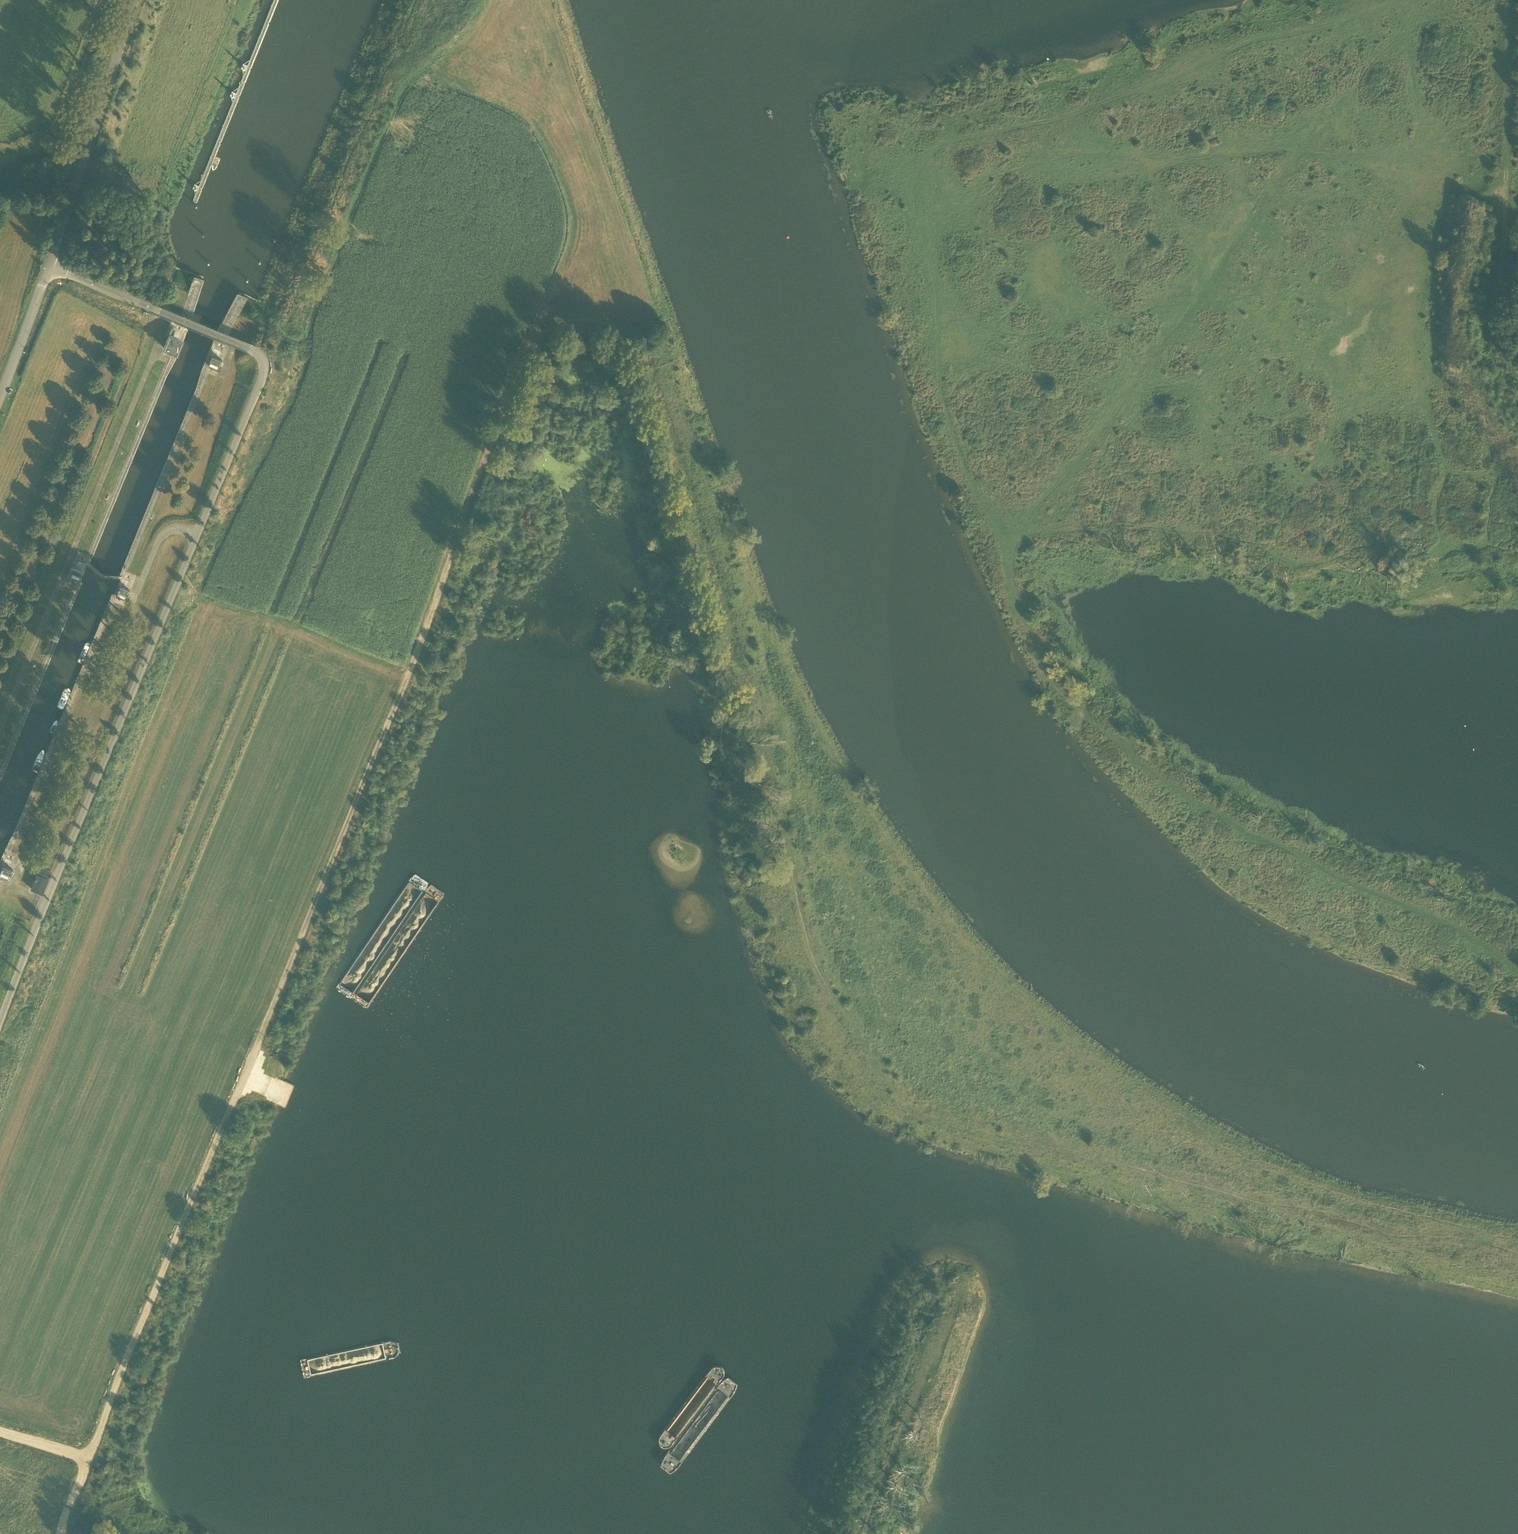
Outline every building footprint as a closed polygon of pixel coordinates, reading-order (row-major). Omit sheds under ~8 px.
[(171,330),(168,338),(164,347),(179,353),(186,336),(171,330)] [(220,370),(223,361),(212,356),(209,366),(220,370)] [(72,566),(68,576),(79,580),(83,571),(72,566)] [(127,600),(131,591),(120,586),(116,596),(127,600)] [(31,889),(32,889),(43,894),(52,871),(38,865),(33,877),(35,878),(31,889)] [(11,879),(14,870),(4,866),(0,875),(11,879)]
